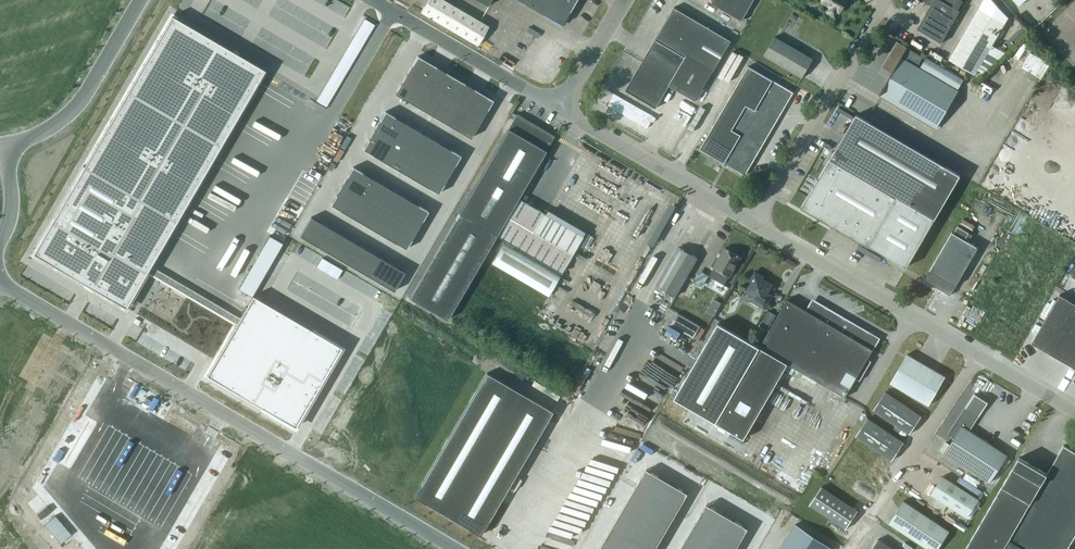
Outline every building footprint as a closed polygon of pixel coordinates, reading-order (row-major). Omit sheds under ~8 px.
[(420,13),(477,46),(488,27),(442,0),(428,0),(420,13)] [(562,25),(576,0),(519,0),(562,25)] [(711,3),(741,20),(753,0),(713,0),(711,3)] [(835,17),(838,10),(840,12),(847,0),(822,0),(821,1),(831,6),(827,13),(835,17)] [(955,0),(923,0),(931,5),(917,28),(941,42),(959,10),(952,6),(955,0)] [(1005,20),(979,6),(950,57),(975,72),(1005,20)] [(674,7),(639,67),(625,91),(654,108),(668,84),(696,100),(731,41),(674,7)] [(172,15),(32,253),(80,281),(79,282),(80,283),(81,281),(84,283),(83,285),(84,286),(85,284),(92,288),(91,290),(92,290),(93,288),(97,290),(95,292),(96,293),(97,291),(126,308),(126,307),(146,272),(148,273),(148,272),(146,271),(148,269),(149,266),(264,70),(173,16),(172,15)] [(764,55),(801,78),(813,58),(775,36),(764,55)] [(881,94),(937,127),(958,90),(916,66),(922,56),(898,42),(884,66),(893,72),(881,94)] [(1023,42),(1014,57),(1039,73),(1046,62),(1030,51),(1032,47),(1023,42)] [(492,101),(493,100),(473,88),(473,89),(465,84),(466,84),(464,83),(463,83),(456,79),(456,78),(454,77),(454,78),(447,73),(445,72),(437,68),(437,67),(417,56),(417,57),(413,64),(412,64),(411,66),(412,66),(407,74),(406,75),(406,76),(402,83),(401,83),(395,93),(415,105),(416,105),(423,109),(443,122),(444,121),(451,125),(451,126),(471,138),(477,127),(476,127),(481,119),(481,120),(482,118),(482,117),(486,110),(487,110),(488,108),(487,108),(492,101)] [(701,148),(745,174),(793,92),(749,66),(701,148)] [(369,138),(363,149),(383,161),(383,160),(391,165),(390,165),(392,166),(393,166),(400,170),(402,172),(402,171),(409,176),(411,177),(419,181),(418,181),(438,193),(445,183),(444,182),(448,175),(449,175),(450,173),(454,165),(454,166),(461,155),(441,144),(440,144),(433,140),(433,139),(431,138),(424,134),(422,133),(414,129),(414,128),(413,127),(412,127),(405,123),(385,111),(379,121),(379,122),(375,129),(373,131),(374,131),(370,139),(369,138)] [(858,113),(802,208),(868,247),(868,246),(905,267),(940,208),(961,173),(858,113)] [(517,114),(508,129),(409,298),(446,320),(496,236),(561,274),(583,236),(518,198),(553,138),(537,129),(538,127),(517,114)] [(337,194),(330,204),(350,216),(351,216),(358,220),(360,222),(360,221),(367,226),(369,227),(377,231),(378,233),(379,232),(386,237),(406,249),(412,238),(416,230),(416,231),(417,229),(421,221),(422,221),(428,211),(408,199),(400,195),(401,195),(399,194),(391,190),(391,189),(389,188),(382,184),(380,183),(372,179),(373,178),(353,166),(346,177),(347,177),(342,185),(341,186),(341,187),(337,194)] [(311,216),(300,236),(394,291),(405,272),(395,265),(394,266),(387,261),(385,260),(377,256),(378,255),(376,254),(375,255),(368,250),(366,249),(359,245),(359,244),(357,243),(357,244),(349,239),(348,238),(347,238),(340,234),(338,232),(338,233),(330,228),(331,228),(329,227),(321,223),(311,216)] [(977,247),(964,240),(969,232),(958,226),(954,233),(951,232),(923,279),(950,295),(977,247)] [(269,235),(266,241),(279,249),(283,243),(269,235)] [(560,275),(504,242),(491,262),(548,295),(560,275)] [(698,258),(679,247),(657,285),(676,296),(698,258)] [(730,277),(741,257),(725,248),(709,276),(724,285),(729,277),(730,277)] [(236,325),(205,377),(296,430),(344,349),(253,296),(238,321),(148,269),(146,271),(148,272),(148,273),(236,325)] [(755,272),(749,281),(751,282),(746,292),(753,296),(750,300),(765,309),(773,295),(768,293),(773,285),(763,279),(764,277),(755,272)] [(1032,342),(1074,367),(1074,303),(1059,294),(1032,342)] [(810,306),(809,307),(806,311),(788,300),(778,316),(770,330),(760,347),(719,322),(675,397),(744,438),(784,370),(792,375),(795,369),(845,398),(879,340),(851,323),(820,305),(818,304),(817,304),(816,304),(814,304),(813,304),(812,305),(810,306)] [(760,325),(770,330),(778,316),(768,310),(760,325)] [(700,325),(677,312),(671,324),(694,337),(700,325)] [(209,338),(203,349),(214,356),(220,344),(209,338)] [(890,383),(928,405),(945,376),(906,354),(890,383)] [(414,497),(480,535),(552,411),(485,374),(414,497)] [(873,410),(909,434),(921,416),(885,392),(873,410)] [(954,437),(943,454),(989,483),(1007,455),(969,431),(987,403),(974,394),(948,434),(954,437)] [(867,418),(855,436),(892,461),(903,443),(867,418)] [(965,548),(1067,548),(1074,535),(1074,452),(1063,445),(1050,468),(1022,452),(965,548)] [(689,494),(648,469),(599,548),(655,548),(689,494)] [(930,495),(967,518),(978,500),(942,477),(930,495)] [(859,512),(822,488),(810,506),(847,530),(859,512)] [(38,496),(28,505),(50,530),(60,521),(38,496)] [(888,524),(927,548),(938,548),(949,532),(903,501),(888,524)] [(680,548),(736,548),(748,530),(707,505),(680,548)] [(795,522),(778,548),(830,548),(832,546),(795,522)] [(878,540),(872,548),(892,548),(878,540)]
